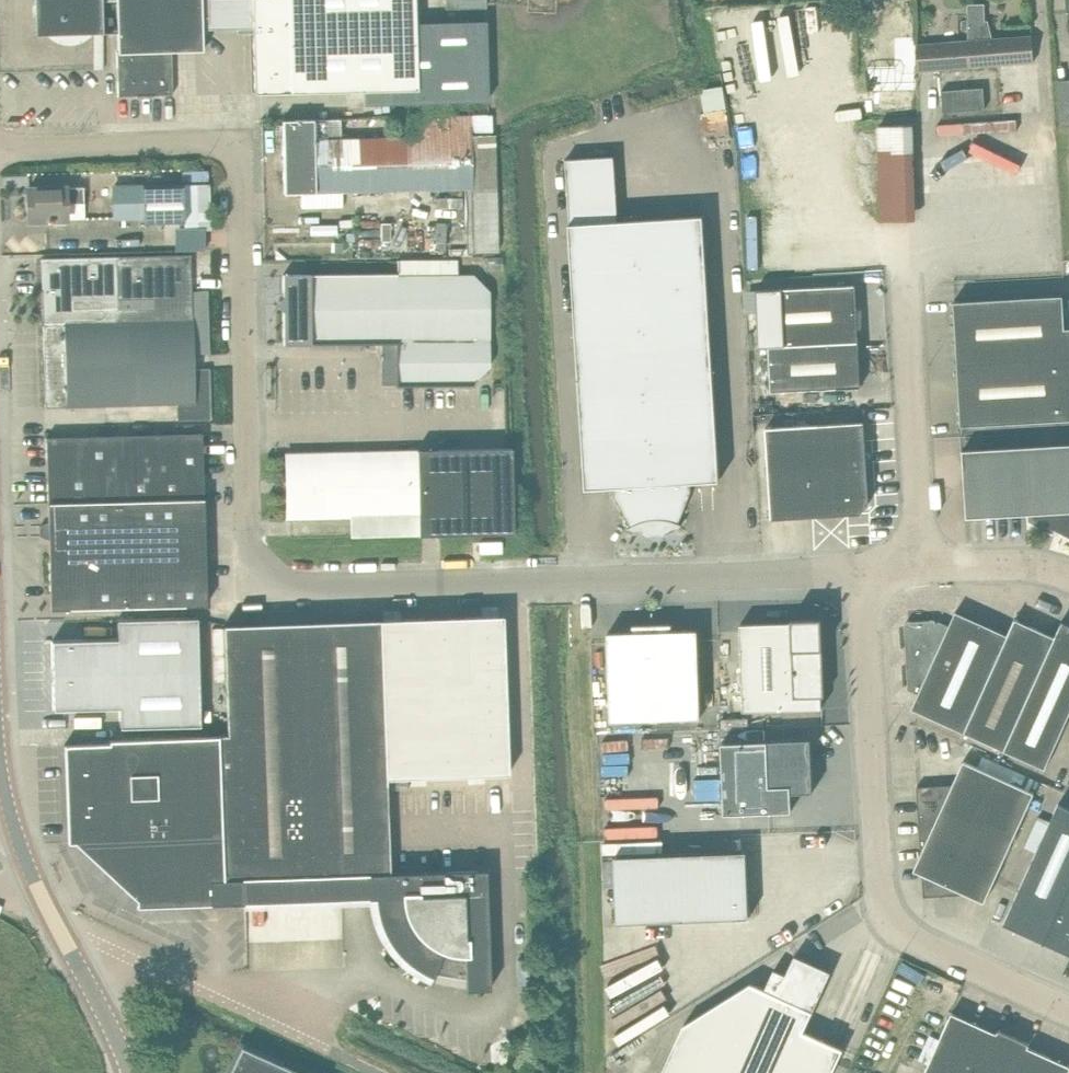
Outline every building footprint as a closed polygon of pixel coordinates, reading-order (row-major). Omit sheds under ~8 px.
[(36,34),(102,32),(102,31),(112,31),(112,29),(112,17),(102,17),(101,1),(116,0),(34,0),(36,34)] [(116,0),(117,29),(118,51),(117,51),(118,96),(136,95),(136,96),(155,95),(173,94),(171,51),(203,50),(203,33),(203,29),(203,28),(202,0),(116,0)] [(203,28),(203,29),(203,33),(253,31),(255,93),(363,90),(364,104),(488,100),(486,20),(416,23),(415,0),(202,0),(203,28)] [(870,35),(901,34),(900,0),(869,0),(870,35)] [(984,5),(967,5),(968,14),(984,14),(984,5)] [(969,63),(1034,59),(1032,36),(968,40),(969,63)] [(895,38),(895,69),(867,69),(868,94),(916,93),(915,38),(895,38)] [(968,40),(916,44),(917,67),(969,63),(968,40)] [(1058,79),(1061,125),(1068,125),(1068,78),(1058,79)] [(701,111),(723,109),(721,86),(699,88),(701,111)] [(984,87),(942,91),(943,112),(986,109),(984,87)] [(314,119),(283,120),(285,193),(307,192),(471,187),(469,115),(410,116),(411,136),(341,138),(340,118),(314,119)] [(949,185),(1023,183),(1021,120),(961,121),(962,132),(947,132),(949,185)] [(913,127),(879,128),(881,220),(916,219),(913,127)] [(209,183),(113,186),(114,217),(144,216),(144,222),(182,221),(183,230),(210,229),(209,183)] [(66,203),(83,202),(83,187),(28,189),(29,219),(51,219),(66,218),(66,203)] [(640,286),(707,281),(703,215),(636,220),(640,286)] [(574,290),(640,286),(636,220),(570,224),(574,290)] [(42,300),(38,300),(39,349),(44,349),(45,407),(177,403),(177,419),(202,419),(208,419),(210,419),(209,368),(194,368),(193,354),(209,353),(207,290),(191,291),(190,254),(41,258),(42,300)] [(458,259),(398,259),(398,275),(458,274),(458,259)] [(397,357),(397,385),(474,382),(490,366),(489,290),(473,274),(458,274),(398,275),(309,276),(309,274),(283,274),(284,344),(378,343),(378,348),(387,357),(397,357)] [(644,352),(711,348),(707,281),(640,286),(644,352)] [(861,386),(856,285),(757,290),(759,346),(769,345),(772,391),(861,386)] [(644,352),(640,286),(574,290),(578,356),(644,352)] [(983,424),(1068,419),(1068,327),(1065,328),(1063,294),(954,301),(961,425),(983,424)] [(649,418),(715,414),(711,348),(644,352),(649,418)] [(582,422),(649,418),(644,352),(578,356),(582,422)] [(649,418),(655,520),(658,519),(662,520),(664,520),(668,521),(672,521),(676,523),(682,525),(682,524),(678,522),(690,491),(689,482),(690,482),(690,477),(694,476),(694,481),(719,480),(715,414),(649,418)] [(628,527),(629,529),(631,527),(634,526),(636,524),(640,523),(644,522),(649,520),(651,520),(655,520),(649,418),(582,422),(586,488),(611,486),(611,482),(615,481),(615,486),(616,486),(617,495),(633,525),(628,527)] [(864,421),(806,425),(811,516),(861,513),(869,503),(864,421)] [(811,516),(806,425),(766,427),(772,519),(811,516)] [(49,524),(204,519),(202,433),(46,437),(49,524)] [(963,449),(967,517),(1033,513),(1033,518),(1068,536),(1068,443),(963,449)] [(418,516),(419,535),(513,533),(511,447),(308,452),(286,453),(287,518),(418,516)] [(204,519),(49,524),(51,609),(207,605),(204,519)] [(1009,635),(1008,634),(956,611),(947,630),(937,625),(937,624),(935,621),(932,619),(909,621),(906,622),(904,626),(908,689),(918,693),(911,709),(932,717),(964,732),(1009,635)] [(503,615),(380,620),(386,778),(508,773),(503,615)] [(117,638),(51,640),(53,709),(119,708),(120,727),(201,725),(198,617),(117,619),(117,638)] [(791,618),(791,622),(740,624),(744,710),(822,708),(822,696),(825,696),(822,617),(791,618)] [(964,732),(1045,769),(1068,716),(1068,623),(1062,620),(1055,636),(1015,618),(1008,634),(1009,635),(964,732)] [(109,743),(64,745),(65,758),(70,758),(73,828),(68,829),(68,843),(82,842),(137,893),(137,907),(211,904),(244,902),(243,878),(367,873),(390,873),(386,778),(380,620),(228,625),(224,625),(228,735),(219,735),(218,735),(218,736),(109,740),(109,743)] [(611,720),(701,717),(698,629),(673,630),(673,623),(666,623),(639,623),(639,624),(633,624),(633,631),(608,632),(611,720)] [(722,742),(725,813),(792,810),(791,792),(813,791),(811,738),(766,740),(722,742)] [(984,902),(994,882),(1034,792),(964,760),(953,784),(917,786),(921,853),(914,870),(923,874),(924,896),(966,893),(984,902)] [(1058,803),(1003,924),(1068,953),(1068,808),(1058,803)] [(614,856),(617,923),(750,918),(747,851),(614,856)] [(390,873),(367,873),(368,898),(374,898),(376,915),(382,931),(391,946),(402,959),(416,969),(431,977),(430,983),(431,983),(438,965),(465,970),(466,989),(490,988),(490,966),(486,870),(390,873)] [(662,1072),(832,1072),(843,1049),(803,1031),(831,971),(795,955),(786,974),(774,969),(765,989),(751,983),(683,1025),(662,1072)] [(943,1032),(924,1072),(1068,1072),(1068,1071),(1068,1065),(1028,1046),(1030,1043),(999,1028),(997,1032),(952,1012),(943,1032)] [(242,1046),(231,1070),(230,1072),(300,1072),(242,1046)]
